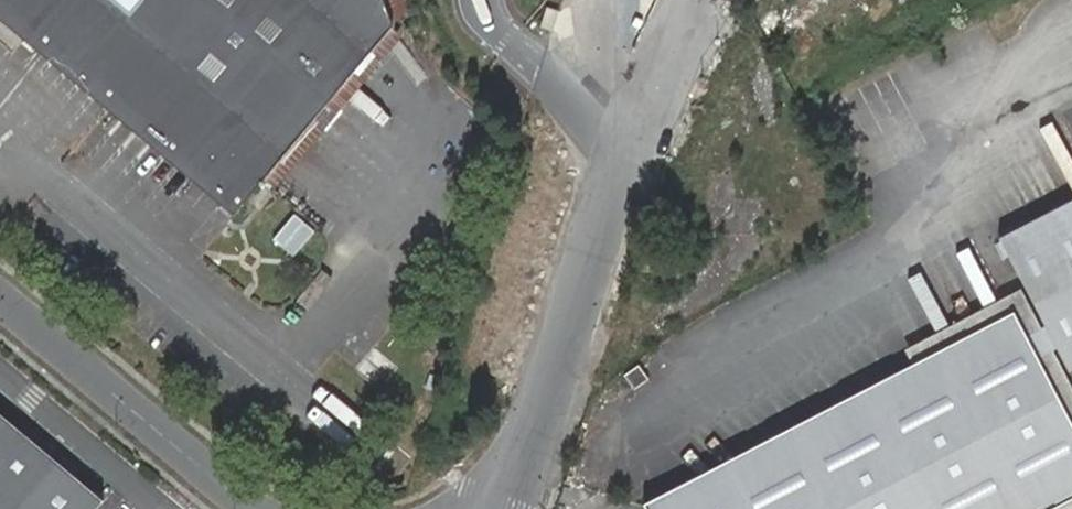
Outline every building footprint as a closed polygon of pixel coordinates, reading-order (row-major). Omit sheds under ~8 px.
[(232,216),(264,180),(393,26),(382,0),(0,0),(0,22),(232,216)] [(1071,363),(1071,195),(997,234),(1046,331),(1051,339),(1065,367),(1071,363)] [(643,505),(645,508),(1059,508),(1071,502),(1071,429),(1031,350),(1026,341),(1013,315),(643,505)] [(1026,341),(1031,350),(1051,339),(1046,331),(1026,341)] [(648,380),(638,366),(624,376),(634,390),(648,380)] [(102,500),(0,415),(0,508),(95,508),(102,500)]
